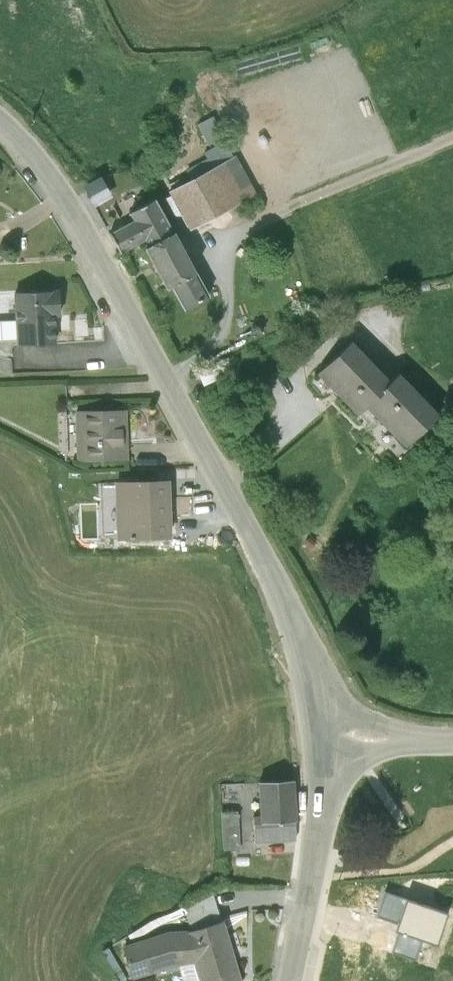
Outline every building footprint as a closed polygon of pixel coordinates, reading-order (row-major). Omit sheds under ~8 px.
[(206,140),(223,134),(216,111),(198,116),(206,140)] [(232,153),(166,188),(186,225),(252,190),(232,153)] [(97,205),(117,195),(103,167),(83,177),(97,205)] [(169,227),(151,194),(125,208),(129,214),(105,227),(117,250),(142,237),(144,240),(169,227)] [(144,240),(140,245),(161,284),(168,281),(193,268),(169,227),(144,240)] [(193,268),(168,281),(179,303),(204,291),(193,268)] [(55,285),(10,288),(13,342),(53,339),(51,312),(57,312),(55,285)] [(388,377),(349,336),(314,369),(353,410),(363,401),(402,442),(435,410),(396,369),(388,377)] [(121,404),(72,406),(74,457),(124,454),(121,404)] [(166,475),(110,476),(111,534),(167,534),(166,475)] [(291,776),(256,777),(257,815),(282,814),(292,814),(291,776)] [(237,844),(233,790),(220,791),(223,845),(237,844)] [(282,814),(257,815),(258,835),(283,834),(282,814)] [(121,945),(130,976),(191,957),(198,980),(226,980),(238,977),(218,914),(121,945)]
